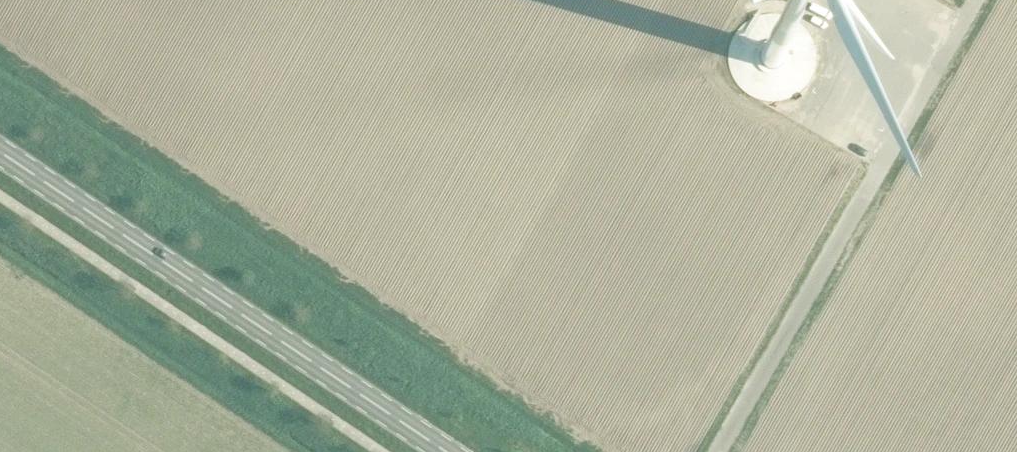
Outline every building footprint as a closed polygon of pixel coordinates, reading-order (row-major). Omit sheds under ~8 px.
[(783,59),(783,57),(783,55),(782,53),(782,52),(781,50),(780,48),(778,47),(776,46),(775,45),(773,45),(771,45),(769,45),(767,45),(765,46),(764,47),(762,48),(761,50),(760,52),(759,53),(759,55),(759,57),(759,59),(759,61),(760,63),(761,64),(762,66),(764,67),(765,68),(767,69),(769,69),(771,69),(773,69),(775,69),(776,68),(778,67),(780,66),(781,64),(782,62),(782,61),(783,59)]
